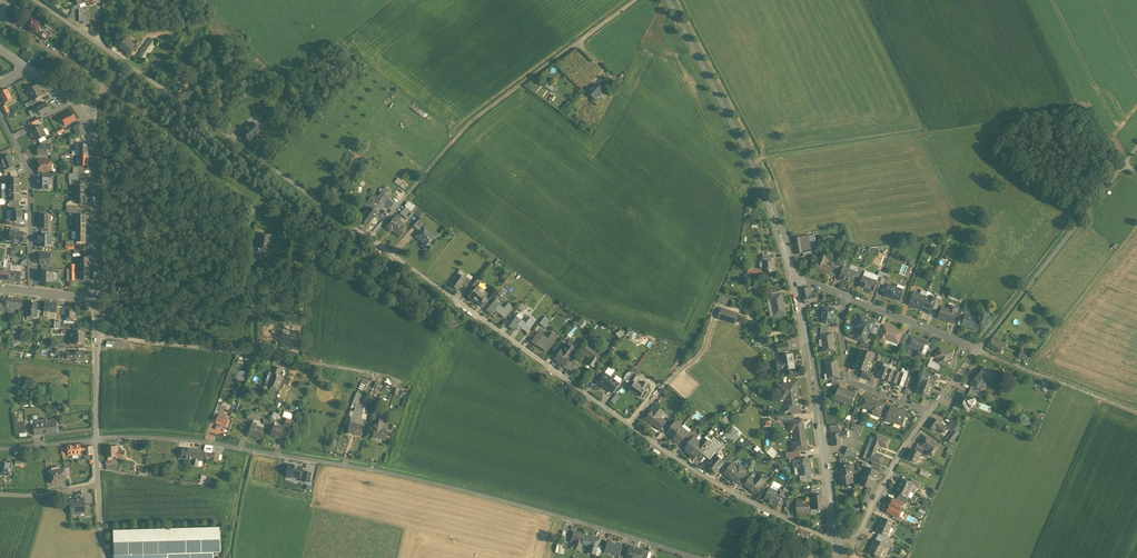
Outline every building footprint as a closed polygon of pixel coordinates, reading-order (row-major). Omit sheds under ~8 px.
[(26,26),(36,33),(37,32),(38,33),(42,36),(46,31),(42,28),(41,27),(41,26),(31,19),(26,26)] [(51,30),(46,26),(44,25),(42,28),(46,31),(42,36),(38,33),(37,35),(44,40),(51,30)] [(124,32),(119,39),(123,42),(125,38),(128,35),(124,32)] [(135,45),(125,38),(123,42),(118,48),(128,54),(135,45)] [(149,38),(136,58),(143,64),(157,44),(149,38)] [(558,88),(552,83),(548,88),(554,93),(558,88)] [(588,92),(597,101),(605,93),(595,84),(588,92)] [(43,95),(38,85),(28,90),(33,100),(36,99),(43,95)] [(8,89),(0,93),(0,95),(5,105),(6,105),(14,101),(8,89)] [(46,103),(36,108),(39,114),(40,116),(50,111),(46,103)] [(263,108),(257,113),(261,118),(267,113),(263,108)] [(75,120),(71,112),(61,117),(65,125),(75,120)] [(583,120),(577,115),(574,118),(580,123),(583,120)] [(74,126),(79,137),(87,133),(82,122),(74,126)] [(253,123),(251,124),(242,132),(249,140),(255,135),(257,135),(258,134),(258,132),(260,131),(253,123)] [(41,126),(31,131),(33,133),(35,137),(36,141),(39,139),(45,136),(46,136),(43,130),(41,126)] [(49,143),(42,146),(38,148),(38,152),(48,152),(51,152),(51,145),(49,145),(49,143)] [(88,144),(79,144),(79,155),(88,155),(88,144)] [(88,155),(79,155),(79,166),(83,166),(88,166),(88,155)] [(10,156),(1,159),(5,170),(7,170),(14,167),(14,166),(10,156)] [(51,160),(39,160),(39,171),(51,171),(51,168),(52,167),(52,164),(51,163),(51,160)] [(19,178),(9,179),(9,185),(9,190),(19,190),(19,178)] [(43,178),(38,178),(38,180),(38,183),(38,189),(48,189),(48,182),(48,178),(43,178)] [(85,182),(76,182),(76,193),(85,193),(85,182)] [(388,192),(384,189),(381,192),(388,199),(388,198),(389,200),(393,195),(388,192)] [(19,190),(9,190),(10,199),(10,201),(19,201),(19,190)] [(378,197),(375,200),(371,198),(365,205),(369,208),(377,213),(381,207),(384,204),(384,203),(385,203),(388,199),(381,192),(378,197)] [(85,193),(76,193),(76,201),(76,204),(85,204),(85,193)] [(389,200),(388,198),(388,199),(385,203),(384,203),(384,204),(385,205),(390,208),(394,203),(389,200)] [(405,207),(411,212),(416,207),(408,201),(404,206),(405,207)] [(411,212),(405,207),(400,213),(406,218),(411,212)] [(416,207),(411,212),(413,214),(419,219),(425,213),(416,207)] [(369,208),(360,220),(367,225),(371,220),(377,213),(369,208)] [(13,210),(12,210),(12,221),(22,221),(22,210),(19,210),(13,210)] [(51,215),(39,216),(39,228),(42,228),(50,228),(51,228),(51,215)] [(84,215),(76,215),(76,216),(76,231),(86,231),(86,216),(86,215),(84,215)] [(406,228),(395,217),(386,227),(390,231),(392,229),(399,236),(406,228)] [(424,226),(418,221),(413,226),(419,231),(424,226)] [(436,237),(424,226),(419,231),(414,236),(423,243),(421,246),(425,250),(430,244),(436,237)] [(11,231),(10,231),(9,241),(23,242),(24,233),(20,232),(11,231)] [(86,231),(76,231),(76,242),(86,242),(86,231)] [(39,246),(52,247),(53,234),(39,234),(39,246)] [(271,235),(259,234),(257,248),(269,249),(269,247),(270,241),(271,235)] [(279,242),(270,241),(269,247),(269,249),(269,250),(278,251),(279,242)] [(802,241),(794,242),(796,254),(804,252),(802,242),(802,241)] [(808,241),(802,242),(804,252),(805,252),(806,256),(811,255),(808,241)] [(51,264),(51,254),(40,254),(40,265),(42,264),(49,264),(51,264)] [(821,254),(815,269),(829,274),(831,267),(831,266),(825,264),(828,257),(826,256),(823,255),(821,254)] [(89,257),(80,258),(80,269),(89,269),(89,257)] [(3,260),(3,262),(0,261),(0,270),(11,271),(11,266),(12,263),(7,262),(7,260),(3,260)] [(766,262),(763,262),(764,271),(764,274),(774,274),(774,262),(772,262),(770,262),(766,262)] [(839,266),(832,264),(831,266),(831,267),(829,274),(836,276),(838,270),(839,266)] [(842,271),(839,278),(846,281),(850,269),(844,267),(842,271)] [(764,271),(749,268),(748,273),(764,277),(764,274),(764,271)] [(89,269),(80,269),(80,280),(89,280),(89,269)] [(857,272),(850,269),(846,281),(853,283),(855,276),(857,272)] [(0,270),(0,272),(0,279),(10,281),(11,271),(0,270)] [(11,271),(10,281),(20,282),(21,273),(11,271)] [(876,281),(863,276),(864,272),(864,271),(859,286),(874,291),(875,287),(877,281),(876,281)] [(42,273),(40,273),(40,281),(53,280),(53,273),(53,272),(42,273)] [(457,274),(450,285),(458,290),(462,284),(466,279),(465,279),(457,274)] [(477,280),(472,286),(476,288),(480,283),(477,280)] [(486,288),(480,283),(476,288),(482,292),(483,291),(484,291),(486,288)] [(897,285),(896,287),(887,283),(883,294),(898,300),(903,289),(903,287),(897,285)] [(779,287),(770,285),(772,294),(780,292),(779,287)] [(476,288),(468,297),(472,300),(473,299),(480,305),(484,300),(484,299),(485,298),(486,297),(488,294),(484,291),(483,291),(482,292),(476,288)] [(505,292),(500,288),(496,293),(501,297),(505,292)] [(811,292),(804,294),(806,303),(817,301),(815,291),(811,292)] [(920,294),(914,291),(913,292),(914,292),(912,297),(911,297),(909,304),(920,309),(925,296),(924,297),(919,295),(920,294)] [(782,293),(770,295),(770,296),(767,297),(771,317),(786,314),(782,293)] [(962,298),(952,294),(952,295),(949,294),(948,298),(960,303),(962,298)] [(719,301),(728,304),(730,298),(721,295),(719,301)] [(930,296),(929,298),(925,296),(920,309),(931,313),(931,312),(933,305),(936,298),(930,296)] [(23,299),(7,297),(6,307),(21,309),(23,300),(22,300),(23,299)] [(484,300),(480,305),(484,307),(488,301),(485,298),(484,299),(484,300)] [(504,309),(494,301),(486,311),(491,315),(494,311),(504,318),(513,307),(508,303),(504,309)] [(37,304),(28,303),(27,316),(34,317),(36,318),(37,310),(37,304)] [(57,304),(45,303),(44,312),(48,312),(56,313),(56,307),(57,304)] [(521,303),(517,308),(522,312),(526,307),(523,305),(521,303)] [(951,310),(942,307),(938,316),(952,322),(955,316),(958,308),(958,307),(953,305),(951,310)] [(75,308),(69,308),(69,307),(66,307),(62,306),(62,308),(61,314),(61,315),(65,315),(64,320),(69,321),(74,321),(75,312),(75,308)] [(825,308),(822,308),(821,322),(833,323),(834,309),(828,309),(828,307),(825,307),(825,308)] [(738,314),(722,309),(719,318),(735,323),(738,314)] [(975,318),(966,314),(966,312),(962,324),(977,329),(982,316),(977,314),(975,318)] [(867,319),(864,318),(865,317),(860,315),(857,322),(859,323),(857,327),(858,328),(869,332),(871,333),(876,322),(867,318),(867,319)] [(516,317),(509,327),(514,331),(517,326),(526,333),(535,321),(530,318),(525,324),(516,317)] [(543,318),(539,323),(544,328),(548,323),(543,318)] [(893,329),(884,325),(878,340),(885,343),(886,339),(898,343),(903,332),(902,332),(893,329)] [(869,332),(858,328),(856,334),(857,334),(855,339),(864,342),(869,332)] [(628,335),(630,336),(630,338),(635,340),(637,333),(630,330),(628,335)] [(83,332),(74,332),(74,340),(74,345),(84,345),(84,340),(83,340),(83,332)] [(548,339),(538,332),(531,343),(536,346),(545,352),(546,352),(557,337),(552,333),(548,339)] [(832,332),(821,334),(822,340),(823,340),(824,345),(823,345),(824,351),(835,350),(834,344),(833,344),(832,340),(833,340),(832,332)] [(569,333),(563,342),(565,344),(572,336),(569,333)] [(930,343),(910,335),(906,345),(920,350),(918,357),(923,359),(930,343)] [(1005,344),(994,336),(988,345),(998,353),(1005,344)] [(20,343),(17,338),(12,342),(15,346),(20,343)] [(592,340),(588,345),(593,348),(597,343),(592,340)] [(788,343),(778,345),(779,352),(784,351),(789,351),(788,343)] [(575,350),(566,344),(564,348),(563,347),(561,349),(571,356),(575,350)] [(588,345),(582,353),(590,358),(587,363),(591,366),(593,367),(600,357),(598,356),(600,353),(593,348),(588,345)] [(953,352),(939,347),(936,356),(940,357),(937,363),(951,368),(953,362),(949,361),(953,352)] [(571,356),(561,349),(554,359),(564,366),(568,360),(571,356)] [(875,354),(862,349),(855,368),(868,373),(875,354)] [(789,351),(784,351),(785,355),(781,356),(782,361),(777,362),(778,370),(783,369),(783,370),(795,368),(794,363),(793,359),(792,354),(789,354),(789,351)] [(1025,360),(1027,356),(1027,353),(1021,351),(1018,357),(1025,360)] [(78,352),(74,352),(74,354),(67,354),(67,359),(74,359),(74,361),(84,361),(84,352),(78,352)] [(577,363),(572,360),(571,363),(568,368),(572,371),(577,363)] [(836,360),(825,361),(827,379),(839,377),(836,360)] [(605,372),(612,376),(616,369),(610,366),(605,372)] [(883,366),(879,377),(885,380),(889,368),(883,366)] [(984,366),(971,382),(973,385),(981,391),(990,379),(991,381),(995,375),(984,366)] [(895,371),(889,368),(885,380),(891,382),(895,371)] [(604,374),(600,371),(595,377),(600,380),(604,374)] [(901,373),(895,371),(891,382),(897,384),(901,373)] [(920,382),(935,387),(938,377),(924,372),(920,382)] [(273,374),(273,373),(268,385),(271,386),(277,389),(278,389),(282,377),(277,375),(273,374)] [(619,384),(605,373),(604,374),(600,380),(598,383),(612,393),(619,384)] [(907,375),(901,373),(897,384),(903,386),(907,375)] [(641,385),(635,381),(634,382),(629,390),(640,397),(641,396),(645,390),(640,387),(641,385)] [(640,387),(645,390),(648,384),(643,381),(641,385),(640,387)] [(1044,381),(1040,388),(1045,390),(1048,383),(1044,381)] [(797,382),(778,385),(780,400),(785,400),(787,411),(785,412),(791,411),(801,410),(797,382)] [(935,387),(920,382),(917,391),(931,397),(935,387)] [(839,387),(838,387),(837,391),(833,399),(851,406),(856,393),(840,388),(839,387)] [(905,393),(915,396),(917,391),(907,387),(905,393)] [(616,393),(611,401),(615,404),(620,396),(616,393)] [(976,398),(961,393),(956,406),(967,410),(969,406),(968,406),(969,404),(973,405),(976,398)] [(884,404),(864,396),(860,407),(869,410),(868,412),(879,416),(884,404)] [(664,412),(656,406),(647,418),(660,429),(665,422),(666,422),(660,417),(664,412)] [(906,411),(891,406),(888,413),(886,419),(901,424),(906,411)] [(262,412),(257,410),(256,413),(249,411),(247,418),(254,420),(255,419),(259,421),(262,412)] [(219,415),(218,414),(218,415),(215,423),(226,427),(229,418),(223,416),(219,415)] [(734,420),(727,415),(722,422),(729,427),(734,420)] [(353,418),(351,417),(348,433),(354,434),(357,418),(353,418)] [(362,419),(357,418),(354,434),(361,435),(364,420),(362,419)] [(56,419),(47,420),(47,419),(34,420),(34,425),(35,434),(57,432),(56,419)] [(294,422),(286,419),(283,426),(291,429),(294,422)] [(946,428),(934,419),(928,426),(935,431),(937,428),(942,433),(946,428)] [(952,419),(947,426),(953,430),(947,439),(952,443),(963,427),(952,419)] [(790,428),(794,427),(797,445),(793,445),(794,451),(808,449),(803,420),(789,422),(790,428)] [(24,421),(16,422),(17,434),(25,433),(24,421)] [(671,427),(667,431),(667,432),(674,437),(682,427),(683,426),(676,421),(671,427)] [(257,424),(253,422),(249,434),(253,436),(260,438),(263,429),(257,426),(257,424)] [(665,422),(660,429),(663,431),(668,425),(665,422)] [(838,424),(830,425),(832,434),(840,433),(838,424)] [(863,427),(855,424),(853,430),(862,433),(863,427)] [(278,427),(274,425),(270,435),(280,438),(284,428),(279,426),(278,427)] [(733,425),(725,435),(730,439),(738,429),(733,425)] [(377,429),(374,428),(372,438),(379,439),(381,428),(378,428),(377,428),(377,427),(377,429)] [(682,427),(674,437),(672,438),(673,439),(678,443),(685,436),(688,432),(682,427)] [(385,429),(381,428),(379,439),(386,440),(388,431),(385,430),(385,429)] [(688,432),(685,436),(688,439),(694,432),(690,429),(688,432)] [(738,429),(730,439),(731,441),(733,439),(736,441),(743,433),(738,429)] [(694,432),(688,439),(691,441),(694,437),(694,438),(697,434),(694,432)] [(840,433),(832,434),(833,445),(841,444),(841,438),(840,433)] [(890,439),(877,434),(875,438),(873,443),(871,448),(877,450),(879,446),(887,448),(890,439)] [(691,441),(685,448),(692,454),(701,443),(694,438),(694,437),(691,441)] [(933,441),(927,437),(921,445),(929,451),(928,453),(933,457),(934,454),(939,446),(933,441)] [(710,445),(704,439),(701,443),(707,448),(704,452),(705,453),(709,449),(714,453),(720,445),(714,440),(710,445)] [(701,443),(692,454),(699,459),(704,452),(707,448),(701,443)] [(80,444),(67,445),(68,448),(68,453),(68,456),(82,454),(81,451),(81,448),(80,444)] [(116,447),(107,447),(107,457),(112,457),(116,457),(116,451),(116,447)] [(859,451),(848,447),(845,455),(847,456),(856,459),(859,451)] [(877,450),(871,448),(870,451),(868,456),(867,459),(874,462),(881,464),(884,456),(876,453),(877,450)] [(199,451),(183,449),(182,458),(193,460),(192,465),(197,466),(198,461),(202,461),(204,452),(199,451)] [(709,449),(705,453),(710,457),(714,453),(709,449)] [(760,450),(755,455),(759,459),(764,455),(760,450)] [(921,454),(913,450),(908,459),(916,463),(921,454)] [(730,454),(725,461),(728,463),(734,456),(730,454)] [(716,455),(707,466),(716,473),(725,462),(722,460),(721,457),(719,456),(717,456),(716,455)] [(801,460),(794,461),(795,467),(799,467),(800,475),(811,473),(809,459),(801,460)] [(734,461),(725,473),(737,483),(737,482),(742,477),(746,471),(734,461)] [(6,465),(1,465),(0,475),(12,476),(13,466),(10,466),(10,464),(6,463),(6,465)] [(301,466),(292,465),(290,475),(299,476),(301,466)] [(851,465),(839,467),(840,472),(841,476),(851,474),(853,474),(851,465)] [(308,468),(301,466),(299,476),(299,478),(306,479),(308,469),(308,468)] [(866,467),(863,474),(876,479),(879,472),(871,469),(866,467)] [(65,470),(49,473),(51,484),(57,483),(56,481),(67,479),(65,470)] [(922,470),(920,474),(929,478),(931,473),(922,470)] [(841,476),(839,476),(840,479),(839,479),(840,485),(851,483),(851,479),(852,479),(851,474),(841,476)] [(876,479),(863,474),(860,482),(868,485),(873,487),(874,483),(875,483),(876,479)] [(755,481),(750,477),(747,481),(744,484),(744,485),(756,494),(762,487),(766,482),(765,482),(757,475),(757,476),(758,477),(755,481)] [(913,483),(902,479),(900,483),(901,484),(900,487),(910,492),(912,488),(911,487),(913,483)] [(770,485),(764,498),(778,505),(782,497),(785,492),(784,491),(770,485)] [(910,492),(900,487),(898,489),(896,492),(907,498),(910,492)] [(823,494),(812,495),(814,510),(824,509),(823,494)] [(863,504),(869,506),(872,495),(866,494),(863,504)] [(84,499),(79,500),(76,500),(70,500),(71,514),(76,513),(76,515),(81,514),(81,513),(85,513),(85,505),(84,499)] [(893,499),(890,505),(900,510),(903,503),(893,499)] [(804,501),(796,501),(797,514),(811,513),(810,506),(804,507),(804,501)] [(902,511),(890,505),(887,512),(899,517),(902,511)] [(884,518),(877,531),(886,535),(893,522),(884,518)] [(113,531),(114,557),(214,557),(214,552),(220,552),(220,527),(113,531)] [(584,536),(574,533),(572,539),(575,540),(582,542),(584,536)] [(595,539),(584,536),(582,542),(581,544),(588,546),(586,552),(595,554),(598,545),(599,540),(595,539)] [(886,544),(875,539),(869,552),(880,557),(886,544)] [(622,546),(607,542),(607,541),(604,552),(605,552),(613,554),(613,553),(620,555),(621,550),(623,546),(622,546)] [(566,544),(558,542),(556,552),(564,554),(566,544)] [(627,557),(634,557),(637,548),(631,546),(629,552),(627,557)] [(637,548),(634,557),(641,557),(642,556),(644,550),(643,550),(637,548)]
